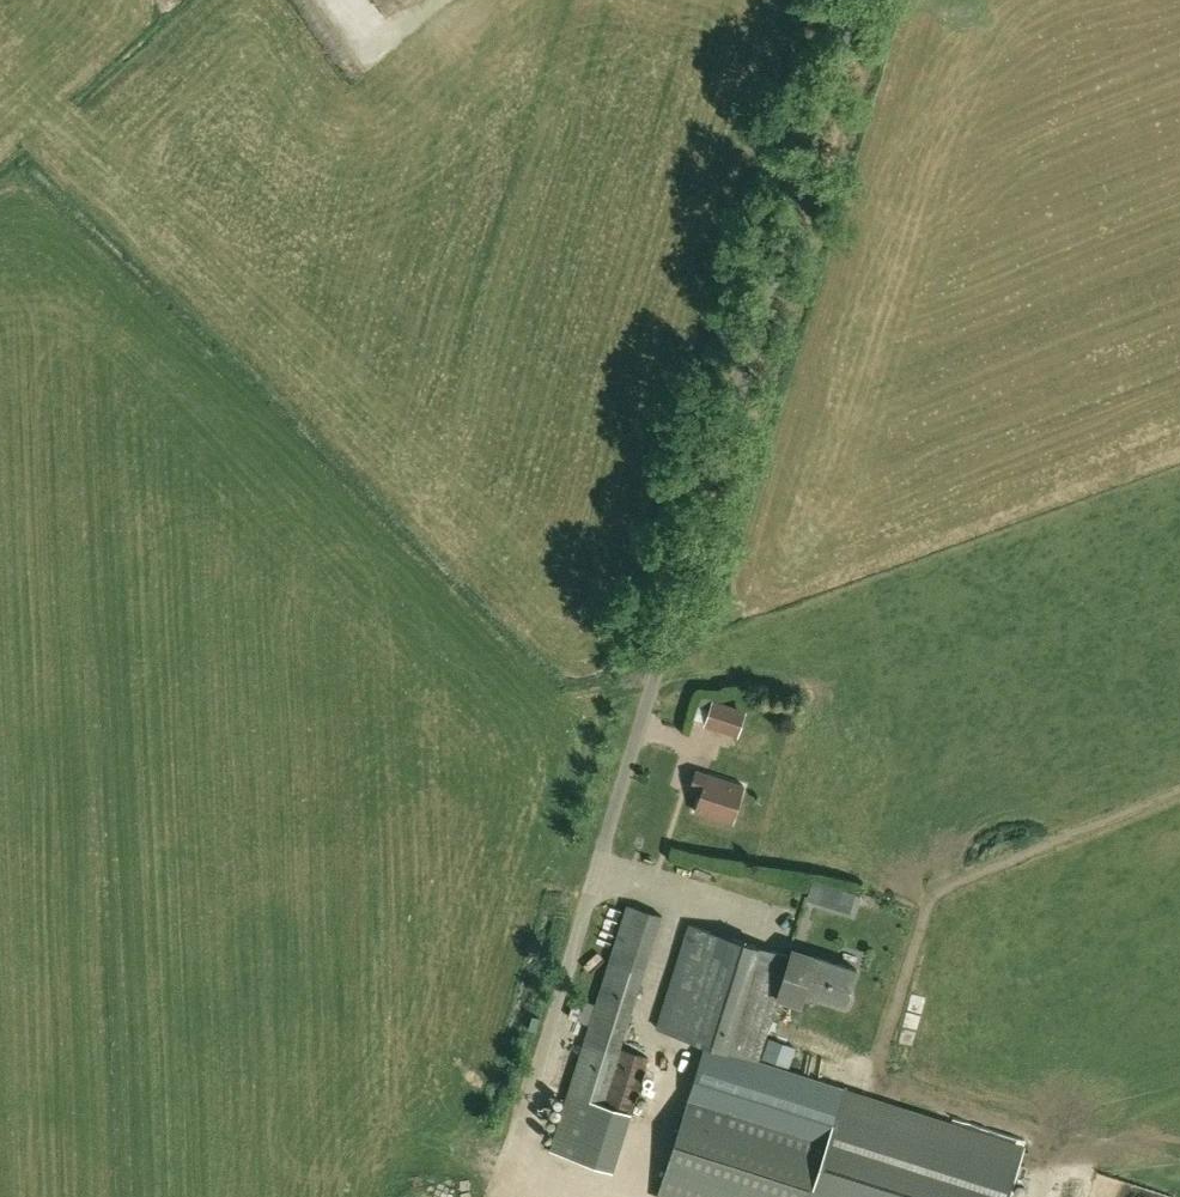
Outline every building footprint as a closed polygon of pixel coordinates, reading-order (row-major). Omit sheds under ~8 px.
[(713,700),(705,726),(739,737),(748,710),(713,700)] [(741,785),(704,773),(693,770),(688,787),(699,790),(693,811),(730,822),(741,785)] [(568,1092),(628,1111),(645,1056),(619,1048),(660,915),(626,904),(568,1092)] [(802,1005),(806,993),(814,965),(791,958),(791,957),(691,924),(657,1027),(758,1060),(778,997),(802,1005)] [(817,957),(814,965),(806,993),(846,1006),(858,970),(817,957)] [(829,1137),(690,1093),(680,1125),(657,1196),(1008,1196),(1021,1155),(842,1097),(829,1137)]
